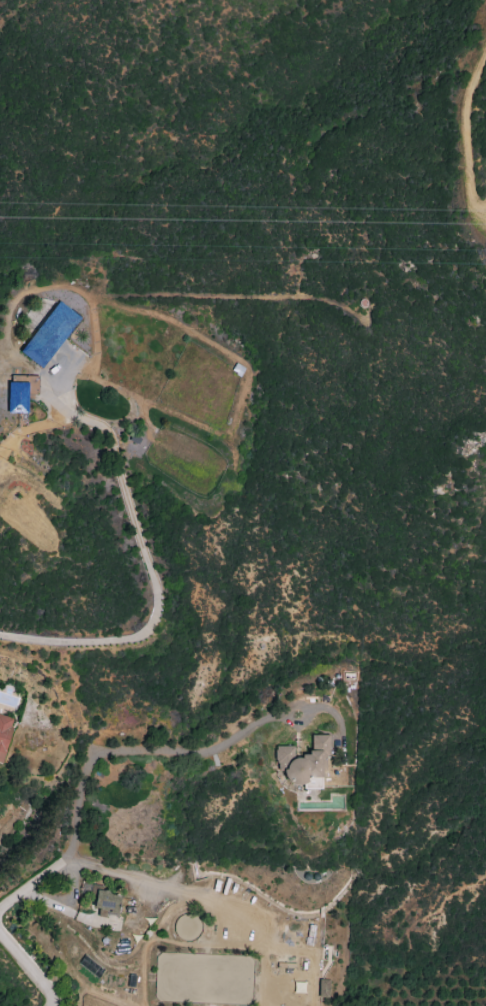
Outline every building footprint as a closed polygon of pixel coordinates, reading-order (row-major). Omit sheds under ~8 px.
[(80,318),(58,301),(19,352),(41,369),(80,318)] [(37,376),(8,375),(7,413),(26,413),(27,394),(37,395),(37,376)] [(14,719),(0,715),(0,763),(2,763),(14,719)] [(275,746),(275,772),(283,772),(283,785),(320,785),(320,770),(328,770),(328,735),(310,735),(310,756),(293,756),(293,746),(275,746)] [(118,911),(119,893),(94,892),(93,910),(118,911)] [(318,997),(328,997),(329,980),(319,980),(318,997)]
